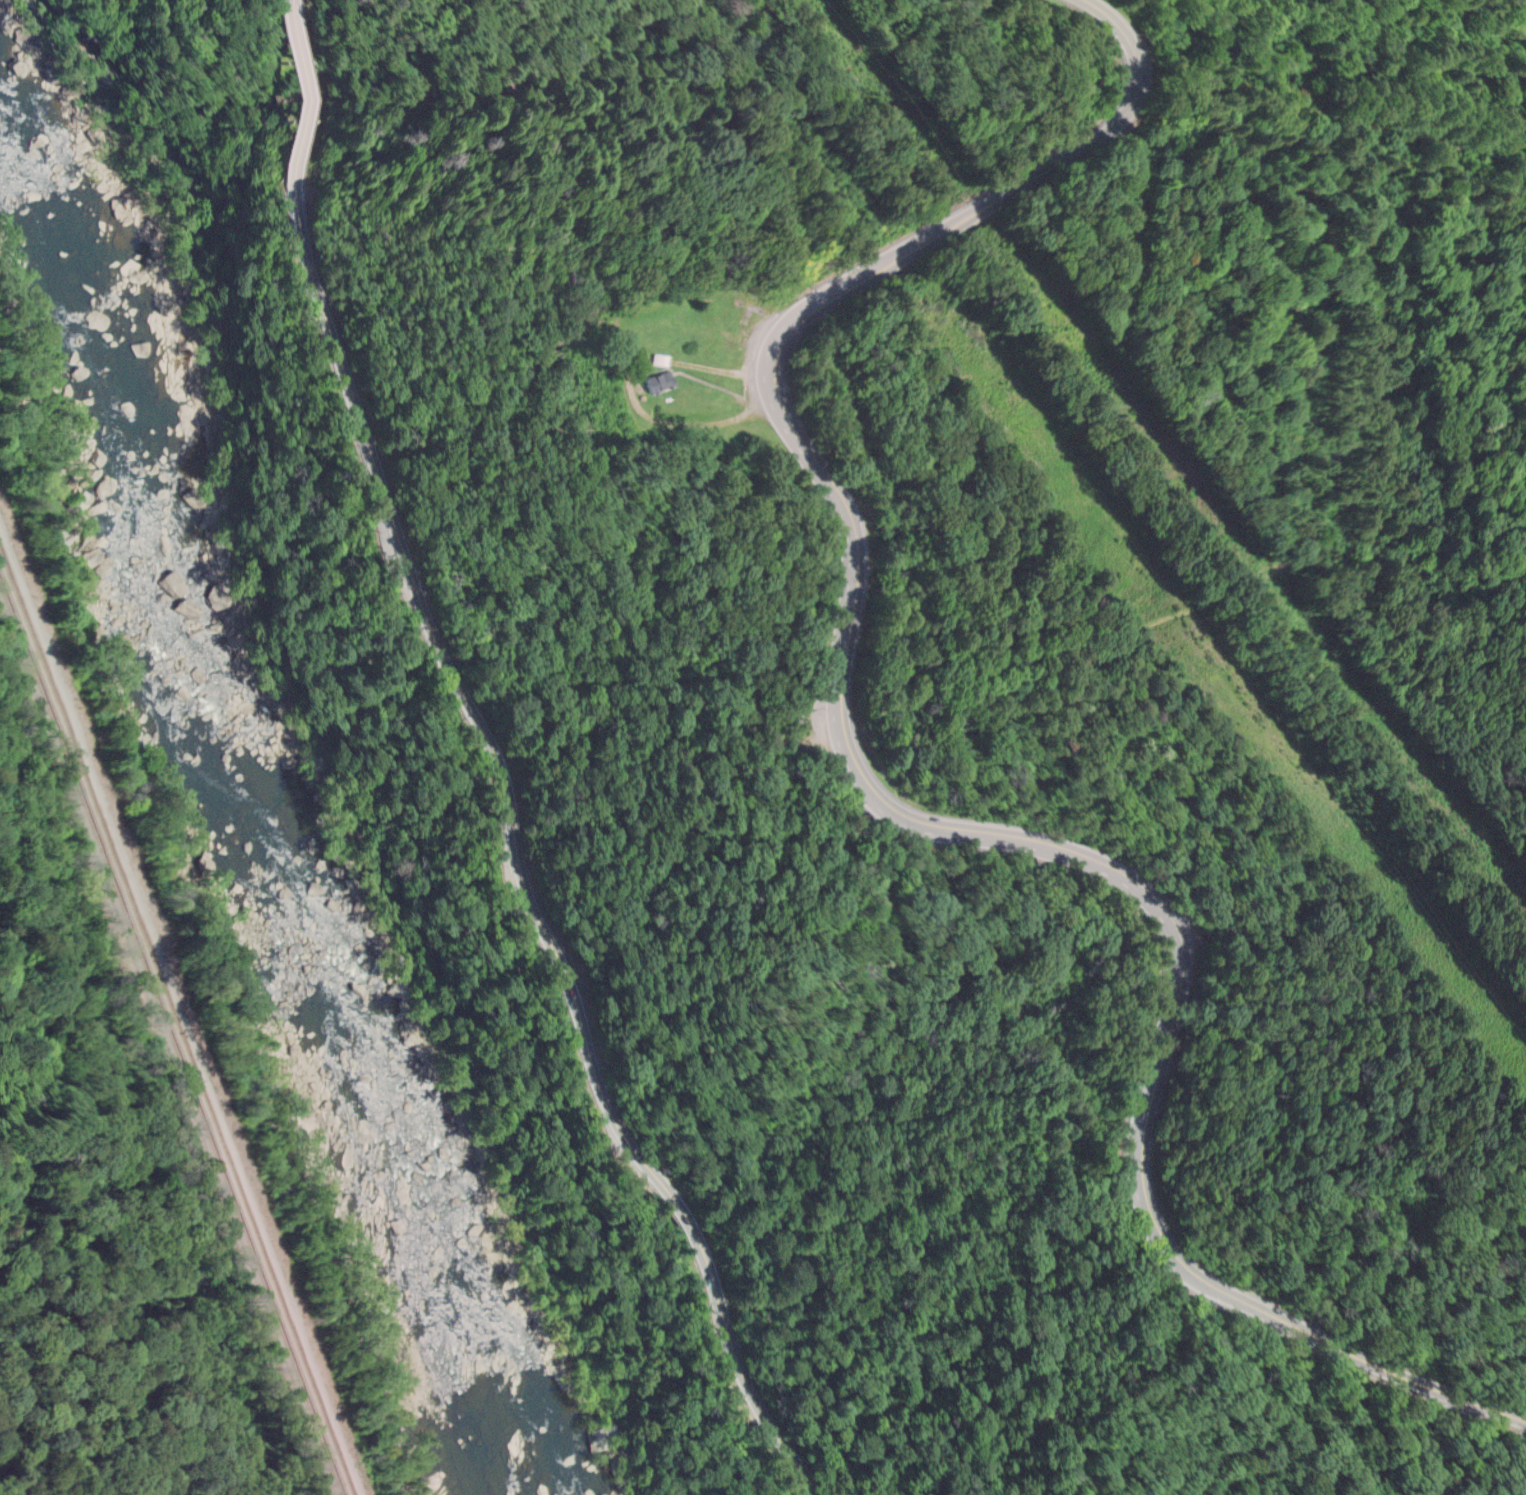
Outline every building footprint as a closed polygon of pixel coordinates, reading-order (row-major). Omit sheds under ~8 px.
[(666,354),(651,354),(651,364),(665,365),(666,354)] [(643,377),(648,393),(673,385),(668,369),(643,377)]
